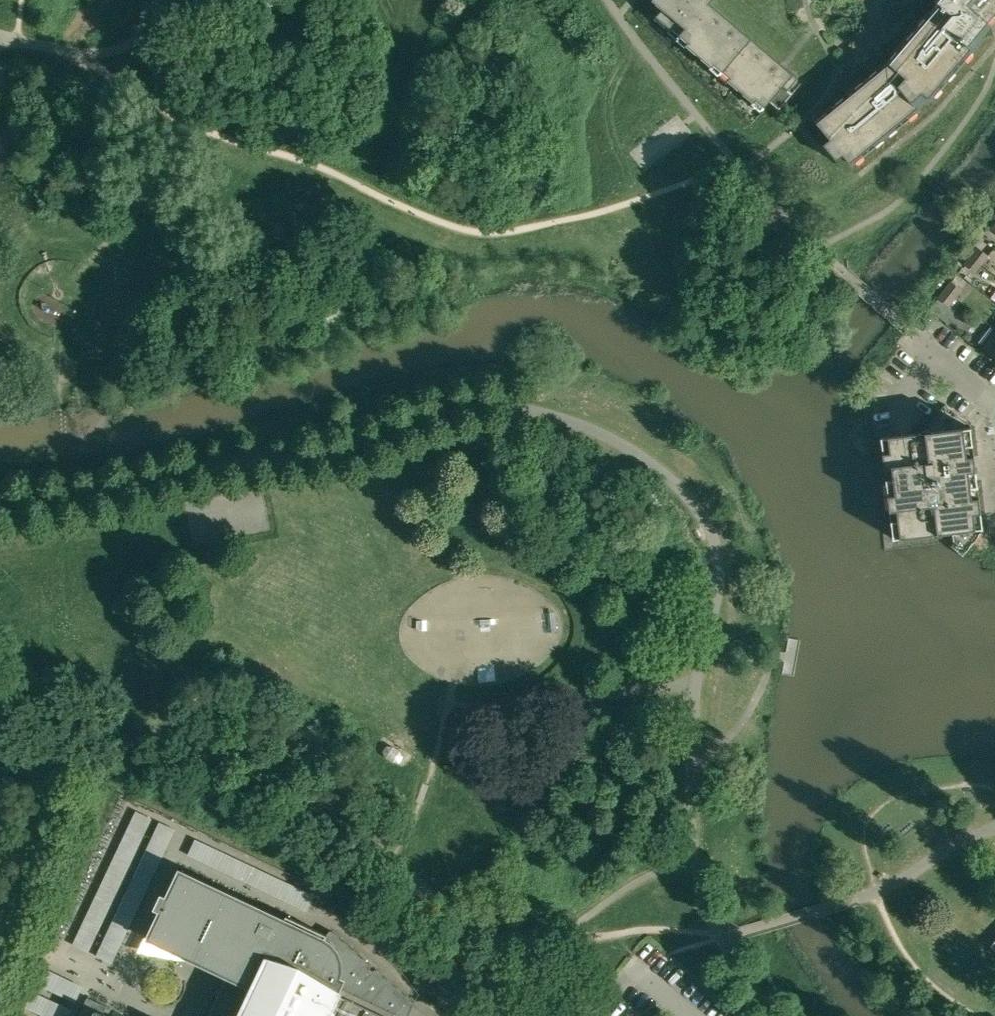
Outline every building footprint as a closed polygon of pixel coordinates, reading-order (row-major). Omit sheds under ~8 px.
[(780,65),(709,3),(712,0),(650,0),(662,10),(654,19),(669,32),(672,29),(679,36),(677,38),(678,39),(680,37),(688,43),(685,46),(711,68),(714,65),(721,71),(718,74),(720,75),(723,73),(729,79),(727,82),(753,104),(756,101),(763,108),(760,110),(762,112),(770,102),(779,109),(792,94),(788,90),(797,79),(780,65)] [(936,6),(887,62),(815,122),(830,140),(822,147),(834,162),(843,156),(851,165),(919,110),(918,109),(929,99),(930,100),(981,39),(977,35),(994,14),(994,0),(929,0),(936,6)] [(978,247),(971,256),(981,263),(988,255),(978,247)] [(974,272),(981,263),(971,256),(965,264),(974,272)] [(944,290),(954,298),(961,289),(951,281),(944,290)] [(954,298),(944,290),(938,298),(948,306),(954,298)] [(982,348),(994,358),(994,332),(982,348)] [(881,437),(883,453),(893,539),(937,533),(937,536),(938,536),(962,555),(962,556),(964,556),(964,554),(982,531),(983,531),(970,424),(946,405),(946,404),(943,404),(944,405),(925,430),(925,432),(881,437)] [(10,769),(0,765),(0,794),(10,769)] [(346,997),(338,1013),(329,1009),(331,1006),(343,980),(338,977),(340,969),(340,960),(337,952),(331,944),(324,940),(327,935),(286,916),(284,920),(180,871),(149,937),(240,980),(231,1001),(246,1008),(242,1015),(386,1015),(346,997)] [(103,1014),(106,1006),(88,997),(78,1015),(107,1015),(103,1014)]
